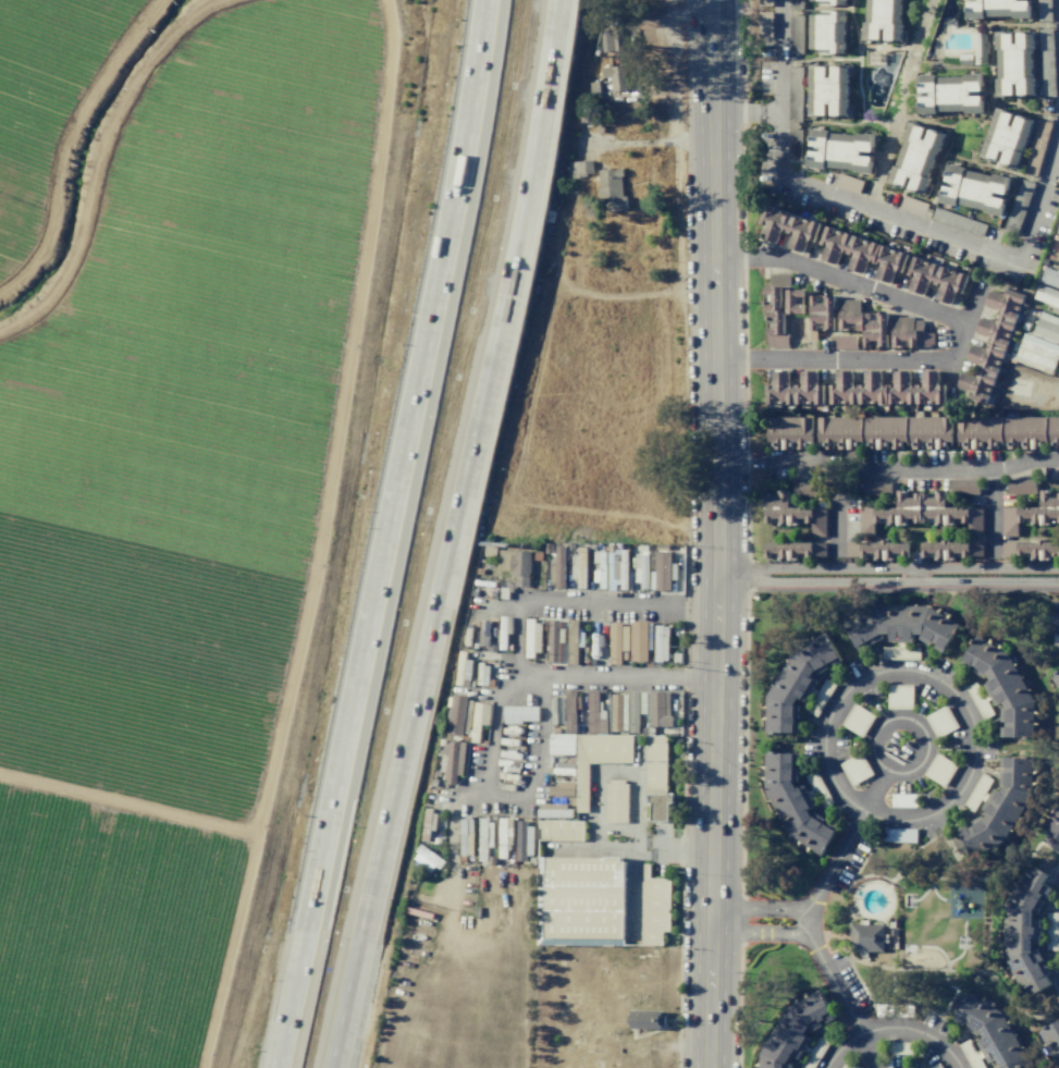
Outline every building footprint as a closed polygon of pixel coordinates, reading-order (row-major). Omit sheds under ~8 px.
[(789,9),(789,0),(803,0),(803,9),(789,9)] [(862,40),(878,41),(879,28),(884,28),(884,41),(901,42),(903,0),(864,0),(862,40)] [(966,17),(965,0),(1031,0),(1031,15),(966,17)] [(1038,22),(1038,0),(1051,0),(1051,21),(1038,22)] [(843,11),(845,56),(818,56),(818,50),(808,50),(809,15),(829,16),(829,11),(843,11)] [(759,12),(773,12),(773,37),(759,37),(759,12)] [(789,16),(803,16),(802,53),(789,53),(789,16)] [(1038,29),(1052,29),(1056,97),(1042,97),(1038,29)] [(995,32),(1011,30),(1012,45),(1017,45),(1017,32),(1033,30),(1035,96),(1018,97),(1018,84),(1012,84),(1012,96),(996,97),(995,32)] [(621,51),(621,31),(601,32),(601,51),(621,51)] [(975,33),(985,33),(986,64),(959,65),(959,54),(975,54),(975,33)] [(809,63),(825,63),(825,76),(830,76),(830,63),(848,63),(847,115),(829,115),(829,102),(825,102),(825,115),(808,115),(809,63)] [(609,77),(611,92),(627,90),(623,65),(601,68),(602,78),(609,77)] [(788,66),(802,66),(802,122),(788,121),(788,66)] [(916,75),(982,74),(983,91),(970,91),(970,97),(982,97),(982,113),(919,114),(918,98),(929,97),(929,93),(918,93),(916,75)] [(996,107),(978,156),(996,162),(1000,149),(1006,150),(1001,163),(1017,169),(1033,121),(1017,115),(1012,126),(1009,125),(1013,113),(996,107)] [(1038,119),(1052,123),(1037,175),(1024,172),(1038,119)] [(909,120),(887,181),(903,187),(908,175),(912,176),(908,188),(924,194),(945,133),(928,127),(924,138),(921,137),(925,125),(909,120)] [(809,128),(874,133),(873,150),(860,149),(859,155),(871,156),(870,172),(806,168),(808,150),(820,151),(820,146),(808,145),(809,128)] [(788,130),(801,130),(801,159),(788,159),(788,130)] [(947,163),(1010,177),(1007,194),(997,192),(996,197),(1006,199),(1002,216),(938,201),(943,184),(955,186),(956,182),(944,180),(947,163)] [(626,208),(626,197),(622,197),(622,170),(599,170),(598,208),(626,208)] [(839,173),(863,181),(859,194),(835,186),(839,173)] [(1022,179),(1035,183),(1017,235),(1005,231),(1022,179)] [(801,251),(788,247),(792,234),(778,230),(774,243),(761,237),(765,225),(758,222),(764,204),(820,222),(813,242),(805,238),(801,251)] [(936,207),(987,225),(983,237),(931,220),(936,207)] [(862,273),(848,269),(853,256),(839,251),(835,265),(821,259),(825,246),(818,244),(825,225),(879,244),(874,262),(866,260),(862,273)] [(895,270),(889,283),(876,279),(881,266),(874,263),(881,245),(908,254),(901,272),(895,270)] [(950,304),(937,299),(941,286),(927,281),(923,294),(910,290),(914,277),(907,274),(913,256),(969,274),(962,293),(955,291),(950,304)] [(1058,289),(1058,265),(1057,271),(1044,267),(1040,283),(1058,289)] [(780,286),(790,286),(790,273),(768,273),(768,286),(780,286)] [(1053,306),(1051,311),(1058,314),(1058,292),(1040,285),(1035,299),(1053,306)] [(780,286),(780,310),(765,310),(763,310),(763,286),(768,286),(780,286)] [(977,331),(982,318),(995,322),(999,309),(986,304),(992,291),(1005,295),(1007,289),(1025,295),(1006,349),(987,343),(989,336),(977,331)] [(785,290),(803,290),(803,314),(785,314),(785,290)] [(810,295),(834,295),(834,330),(810,330),(810,295)] [(839,299),(839,312),(860,312),(860,299),(839,299)] [(787,334),(787,347),(766,347),(766,334),(765,334),(765,310),(780,310),(783,310),(783,334),(787,334)] [(1040,311),(1031,333),(1058,344),(1058,319),(1040,311)] [(839,312),(839,330),(863,330),(863,312),(860,312),(839,312)] [(863,312),(887,312),(887,347),(863,347),(863,330),(863,312)] [(892,317),(892,330),(913,330),(913,320),(913,317),(892,317)] [(913,320),(923,320),(923,333),(934,333),(934,344),(929,344),(929,347),(916,347),(916,330),(913,330),(913,320)] [(892,330),(892,347),(916,347),(916,330),(913,330),(892,330)] [(1058,351),(1058,346),(1023,333),(1013,361),(1051,374),(1058,351)] [(835,335),(857,335),(857,348),(835,348),(835,335)] [(958,386),(962,372),(975,378),(980,364),(966,359),(972,345),(985,349),(987,343),(1006,349),(986,405),(968,397),(970,391),(958,386)] [(895,371),(909,371),(909,384),(923,384),(923,370),(938,370),(938,384),(945,384),(945,404),(887,404),(887,384),(895,384),(895,371)] [(773,371),(787,371),(787,385),(801,385),(801,371),(815,371),(815,384),(823,384),(823,405),(765,405),(765,384),(773,384),(773,371)] [(836,371),(851,371),(851,384),(865,384),(865,371),(879,371),(879,384),(887,384),(887,404),(828,404),(828,384),(836,384),(836,371)] [(818,417),(818,446),(862,446),(862,417),(818,417)] [(862,417),(862,446),(907,446),(907,417),(862,417)] [(907,417),(907,446),(951,446),(951,417),(907,417)] [(958,417),(958,446),(1002,446),(1002,417),(958,417)] [(1002,417),(1002,446),(1047,446),(1047,417),(1002,417)] [(1047,446),(1058,446),(1058,417),(1047,417),(1047,446)] [(767,418),(767,446),(811,446),(811,418),(767,418)] [(892,479),(863,479),(863,494),(892,494),(892,479)] [(951,479),(980,479),(980,494),(951,494),(951,479)] [(793,480),(822,480),(822,495),(793,495),(793,480)] [(1035,480),(1007,480),(1007,495),(1035,495),(1035,480)] [(922,506),(922,492),(907,492),(907,490),(897,490),(897,506),(922,506)] [(922,506),(922,492),(936,492),(936,490),(946,490),(946,506),(922,506)] [(764,507),(764,493),(778,493),(778,491),(788,491),(788,507),(764,507)] [(1050,493),(1050,491),(1040,491),(1040,507),(1058,507),(1058,493),(1050,493)] [(873,506),(860,506),(860,536),(873,536),(873,523),(873,506)] [(873,506),(873,523),(888,521),(888,525),(907,525),(907,523),(922,523),(922,506),(897,506),(873,506)] [(970,506),(970,521),(955,521),(955,525),(936,524),(936,523),(922,521),(922,506),(946,506),(970,506)] [(970,506),(983,506),(983,536),(970,536),(970,521),(970,506)] [(812,507),(812,524),(798,524),(798,526),(779,526),(779,524),(764,524),(764,507),(788,507),(812,507)] [(812,507),(825,507),(825,537),(812,537),(812,524),(812,507)] [(1017,507),(1003,507),(1003,537),(1017,537),(1017,524),(1017,507)] [(1017,524),(1031,523),(1031,526),(1049,526),(1049,524),(1058,524),(1058,507),(1040,507),(1017,507),(1017,524)] [(812,541),(812,556),(812,557),(798,557),(798,558),(779,558),(779,556),(764,556),(764,555),(764,541),(785,541),(785,539),(792,539),(792,541),(812,541)] [(909,541),(909,557),(894,557),(894,560),(875,560),(875,556),(861,557),(861,556),(861,542),(881,541),(881,539),(888,539),(888,541),(909,541)] [(970,541),(970,556),(970,557),(955,557),(955,558),(936,558),(936,556),(922,556),(922,555),(922,541),(943,541),(943,539),(949,539),(949,541),(970,541)] [(1045,542),(1058,542),(1058,558),(1050,558),(1050,561),(1032,561),(1032,558),(1017,558),(1017,557),(1017,543),(1037,543),(1037,540),(1045,540),(1045,542)] [(812,541),(826,541),(826,555),(812,556),(812,541)] [(970,541),(983,541),(983,555),(970,556),(970,541)] [(861,542),(847,542),(847,556),(861,556),(861,542)] [(1017,543),(1002,543),(1002,557),(1017,557),(1017,543)] [(528,576),(529,551),(498,550),(497,570),(510,571),(509,576),(528,576)] [(606,551),(607,590),(618,590),(627,589),(626,550),(606,551)] [(670,552),(654,552),(654,572),(649,572),(648,590),(669,590),(670,552)] [(874,605),(927,606),(958,625),(944,649),(921,635),(912,635),(912,642),(888,642),(888,634),(879,634),(855,647),(842,623),(874,605)] [(578,620),(568,620),(567,643),(577,643),(578,620)] [(630,662),(646,662),(646,622),(629,622),(630,662)] [(610,624),(610,664),(626,664),(626,624),(610,624)] [(653,662),(667,663),(668,626),(654,626),(653,662)] [(797,698),(793,704),(792,733),(765,733),(766,696),(793,649),(825,633),(838,656),(814,670),(810,677),(816,682),(803,702),(797,698)] [(1033,700),(1032,738),(1003,737),(1005,709),(1001,701),(994,705),(983,684),(989,680),(985,674),(962,660),(976,636),(1007,653),(1033,700)] [(882,647),(919,647),(919,660),(882,660),(882,647)] [(1050,676),(1058,671),(1058,691),(1050,676)] [(824,678),(835,685),(815,717),(804,711),(824,678)] [(974,680),(993,714),(982,720),(963,687),(974,680)] [(912,685),(911,710),(886,709),(887,684),(912,685)] [(549,755),(574,755),(574,709),(578,709),(578,691),(565,691),(565,736),(549,736),(549,755)] [(588,734),(604,734),(603,692),(587,692),(588,734)] [(646,692),(628,692),(627,733),(637,733),(638,714),(645,714),(646,692)] [(669,692),(648,692),(648,726),(669,726),(669,692)] [(447,734),(462,736),(466,697),(451,695),(447,734)] [(609,731),(626,731),(627,695),(610,695),(609,731)] [(853,703),(874,716),(861,738),(839,725),(853,703)] [(945,704),(957,727),(936,739),(923,716),(945,704)] [(631,735),(631,763),(588,763),(588,812),(576,812),(577,735),(631,735)] [(665,794),(665,736),(644,736),(643,794),(648,794),(665,794)] [(465,743),(447,742),(444,784),(456,785),(456,775),(463,776),(465,743)] [(860,751),(872,774),(850,786),(838,764),(860,751)] [(935,752),(922,774),(944,787),(957,765),(935,752)] [(834,831),(820,855),(789,835),(764,789),(765,753),(792,753),(792,781),(796,788),(803,784),(815,806),(808,810),(811,817),(834,831)] [(956,828),(971,857),(1003,839),(1032,794),(1032,758),(1003,758),(1003,785),(999,793),(993,788),(981,810),(984,812),(983,814),(956,828)] [(803,775),(814,770),(833,802),(822,809),(803,775)] [(981,773),(992,779),(973,812),(961,806),(981,773)] [(607,779),(624,781),(624,784),(627,784),(627,822),(603,822),(604,784),(607,784),(607,779)] [(548,784),(548,796),(573,796),(573,784),(548,784)] [(648,794),(665,794),(672,795),(670,803),(667,803),(667,821),(650,821),(651,802),(648,802),(648,794)] [(890,795),(915,795),(915,808),(890,808),(890,795)] [(1042,830),(1058,801),(1058,852),(1040,840),(1046,832),(1042,830)] [(516,854),(524,854),(524,857),(531,857),(530,820),(516,821),(516,854)] [(582,821),(582,842),(538,840),(538,820),(576,821),(582,821)] [(915,828),(915,843),(879,842),(879,827),(915,828)] [(537,857),(620,858),(620,862),(624,862),(623,945),(535,945),(537,857)] [(1029,863),(1047,874),(1042,883),(1051,889),(1046,898),(1042,895),(1032,911),(1032,919),(1039,919),(1039,943),(1032,943),(1032,952),(1050,985),(1027,998),(1003,957),(1005,904),(1029,863)] [(670,877),(649,877),(649,864),(641,864),(641,945),(662,945),(662,932),(670,932),(670,877)] [(1045,912),(1058,912),(1057,950),(1045,950),(1045,912)] [(883,924),(883,952),(849,952),(849,924),(883,924)] [(820,991),(787,1008),(759,1055),(759,1067),(787,1067),(787,1064),(791,1056),(798,1059),(810,1039),(806,1036),(808,1033),(834,1019),(820,991)] [(1026,1059),(1026,1067),(998,1067),(995,1060),(987,1064),(975,1042),(983,1039),(978,1031),(957,1017),(971,994),(1001,1012),(1026,1059)] [(875,1020),(875,1006),(911,1006),(911,1020),(875,1020)] [(1056,1009),(1058,1015),(1058,1065),(1055,1063),(1037,1031),(1042,1029),(1037,1020),(1056,1009)] [(629,1010),(658,1011),(658,1029),(629,1029),(629,1010)] [(828,1043),(813,1067),(798,1067),(817,1035),(828,1043)] [(969,1040),(985,1067),(970,1067),(958,1045),(969,1040)] [(909,1054),(884,1054),(884,1041),(909,1041),(909,1054)] [(845,1059),(839,1067),(859,1067),(845,1059)]
